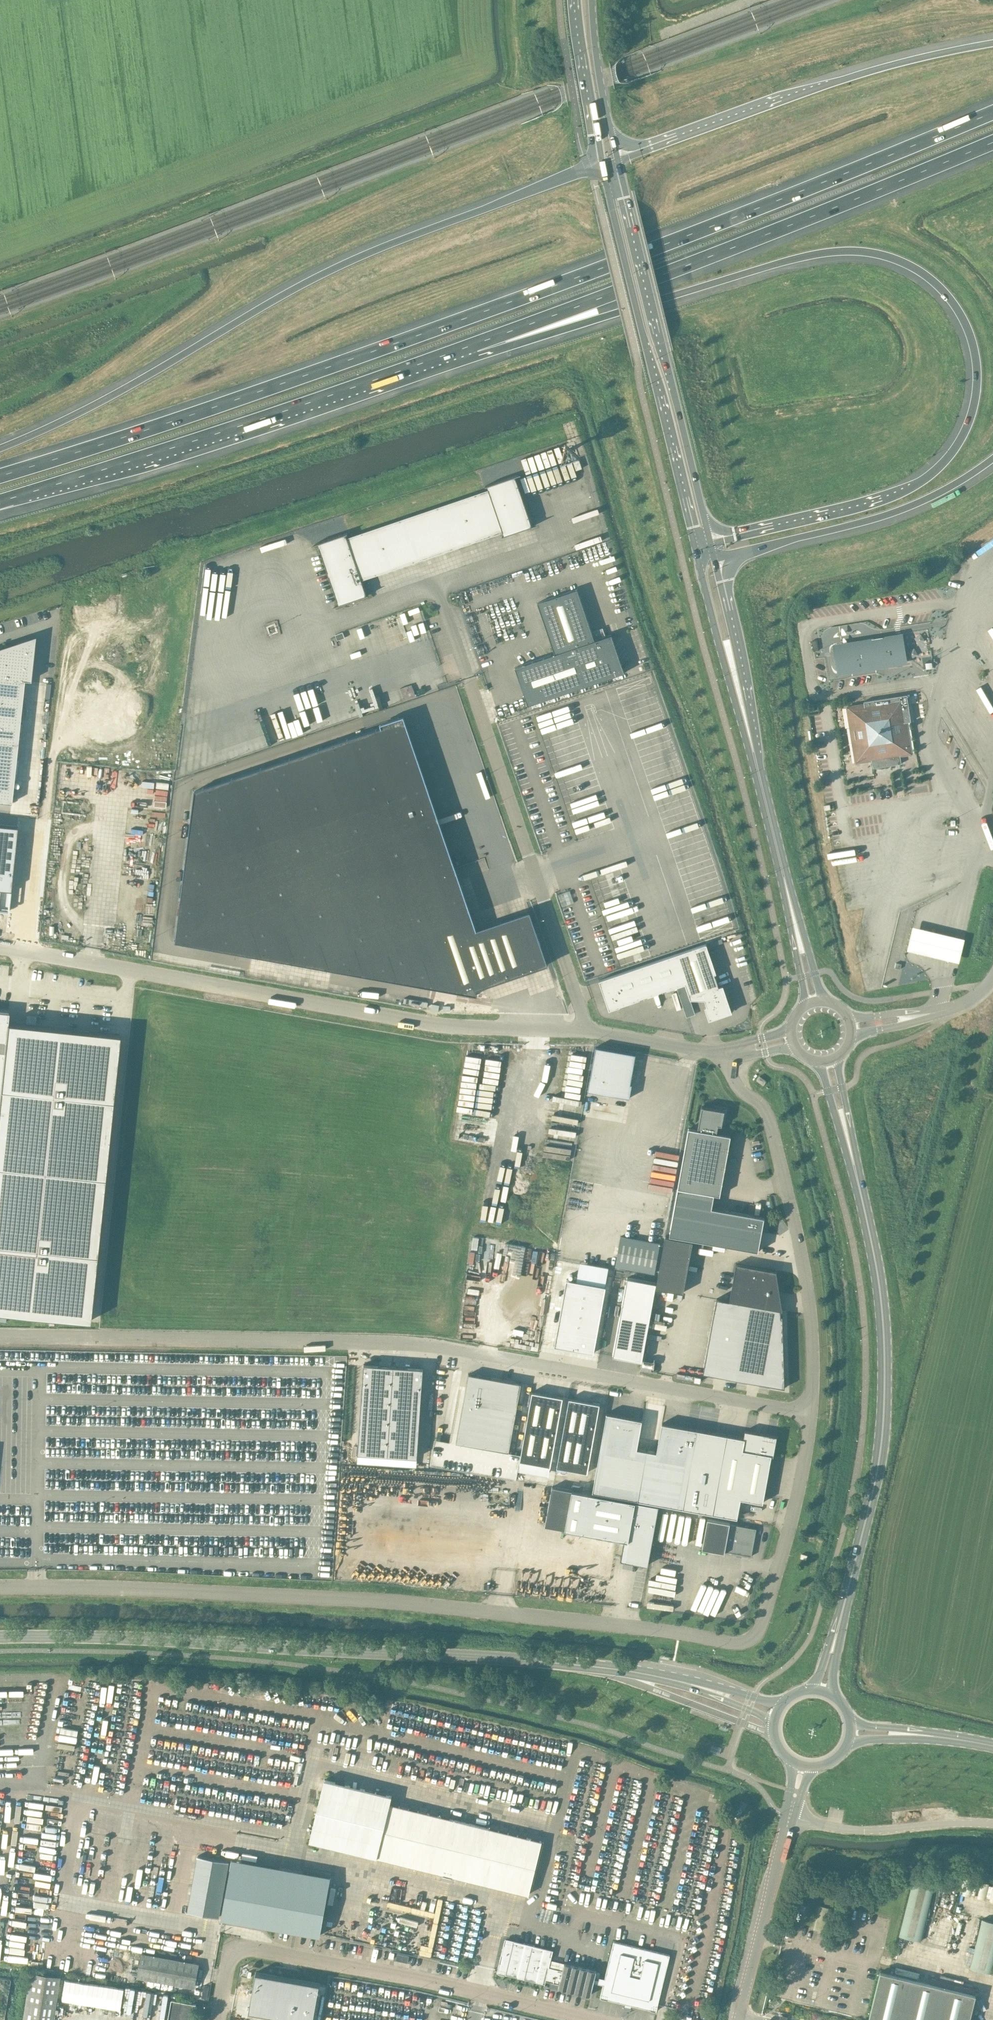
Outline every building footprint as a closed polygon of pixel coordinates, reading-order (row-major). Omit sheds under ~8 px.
[(582,468),(579,459),(573,461),(576,470),(582,468)] [(348,533),(347,533),(318,543),(339,605),(369,595),(368,594),(367,595),(362,579),(502,532),(504,535),(502,536),(503,536),(532,526),(515,476),(485,486),(487,486),(489,492),(348,540),(346,534),(348,533)] [(515,667),(528,705),(625,673),(612,635),(595,640),(577,589),(538,603),(555,654),(515,667)] [(909,660),(903,629),(834,641),(839,671),(909,660)] [(30,681),(35,636),(13,643),(12,648),(11,648),(11,645),(5,645),(4,647),(3,647),(0,648),(0,802),(11,804),(24,680),(30,681)] [(907,695),(864,701),(864,705),(848,708),(857,761),(871,759),(872,760),(874,768),(891,763),(891,762),(899,761),(900,764),(901,764),(900,754),(910,753),(905,722),(911,721),(907,695)] [(477,994),(475,989),(548,964),(530,911),(467,933),(450,884),(453,883),(448,870),(446,871),(395,722),(202,788),(176,940),(477,994)] [(117,810),(135,810),(135,801),(117,800),(117,810)] [(0,825),(0,911),(9,912),(18,827),(0,825)] [(123,852),(122,861),(134,862),(135,854),(123,852)] [(88,892),(88,903),(118,904),(118,894),(88,892)] [(964,939),(912,928),(906,952),(959,964),(964,939)] [(706,944),(675,954),(685,984),(690,999),(691,999),(691,997),(702,993),(710,1017),(729,1011),(721,986),(719,987),(714,974),(716,973),(716,972),(715,972),(706,945),(707,945),(706,944)] [(675,954),(638,967),(648,996),(685,984),(675,954)] [(648,996),(638,967),(599,980),(599,981),(604,980),(608,993),(604,994),(609,1009),(648,996)] [(0,1013),(0,1317),(90,1327),(120,1035),(7,1024),(8,1014),(0,1013)] [(636,1054),(596,1047),(588,1090),(630,1098),(632,1084),(631,1084),(636,1054)] [(475,1056),(488,1058),(486,1069),(501,1071),(503,1055),(476,1051),(475,1056)] [(763,1085),(766,1081),(760,1076),(757,1080),(763,1085)] [(698,1129),(689,1128),(669,1236),(759,1252),(765,1217),(712,1208),(714,1194),(720,1195),(731,1135),(721,1133),(725,1111),(702,1107),(698,1129)] [(473,1140),(473,1125),(461,1125),(461,1140),(473,1140)] [(763,1213),(765,1201),(754,1200),(753,1211),(763,1213)] [(655,1273),(660,1243),(621,1236),(615,1266),(655,1273)] [(693,1241),(665,1236),(656,1287),(683,1292),(693,1241)] [(776,1271),(736,1264),(729,1301),(716,1298),(703,1373),(785,1388),(783,1315),(781,1315),(782,1310),(783,1310),(780,1292),(773,1291),(776,1271)] [(627,1277),(613,1356),(642,1361),(656,1283),(627,1277)] [(567,1279),(554,1346),(594,1353),(606,1286),(567,1279)] [(394,1365),(364,1363),(356,1452),(386,1455),(394,1365)] [(386,1455),(416,1458),(424,1368),(394,1365),(386,1455)] [(469,1375),(457,1444),(510,1453),(522,1384),(469,1375)] [(520,1460),(551,1466),(563,1397),(532,1391),(520,1460)] [(557,1467),(588,1472),(600,1403),(569,1398),(557,1467)] [(593,1492),(638,1500),(647,1450),(637,1448),(642,1419),(607,1413),(593,1492)] [(657,1452),(647,1450),(638,1500),(683,1508),(697,1429),(662,1423),(657,1452)] [(697,1429),(683,1508),(737,1518),(741,1498),(763,1502),(771,1456),(773,1456),(777,1436),(745,1430),(744,1438),(697,1429)] [(545,1526),(565,1529),(572,1490),(552,1487),(545,1526)] [(658,1506),(588,1493),(580,1532),(628,1541),(625,1558),(646,1562),(646,1564),(648,1565),(658,1506)] [(686,1512),(661,1508),(659,1520),(684,1525),(686,1512)] [(751,1556),(756,1529),(730,1524),(730,1523),(708,1519),(702,1549),(725,1553),(725,1551),(751,1556)] [(657,1532),(682,1537),(684,1525),(659,1520),(657,1532)] [(682,1537),(657,1532),(655,1544),(680,1548),(682,1537)] [(653,1556),(677,1560),(680,1548),(655,1544),(653,1556)] [(651,1568),(675,1572),(677,1560),(653,1556),(651,1568)] [(649,1580),(673,1584),(675,1572),(651,1568),(649,1580)] [(646,1591),(671,1596),(673,1584),(649,1580),(646,1591)] [(709,1613),(714,1586),(696,1583),(695,1587),(705,1588),(705,1589),(711,1590),(708,1606),(698,1604),(697,1611),(709,1613)] [(644,1604),(669,1608),(671,1596),(646,1591),(644,1604)] [(392,1796),(324,1779),(310,1840),(377,1857),(529,1895),(542,1840),(390,1803),(392,1796)] [(198,1855),(188,1911),(219,1917),(229,1861),(198,1855)] [(232,1858),(222,1917),(320,1935),(331,1876),(232,1858)] [(921,1940),(935,1882),(914,1877),(899,1935),(921,1940)] [(962,1893),(970,1895),(971,1893),(973,1893),(977,1881),(974,1881),(975,1879),(966,1877),(966,1879),(963,1878),(960,1890),(963,1891),(962,1893)] [(992,1886),(988,1885),(989,1882),(981,1880),(980,1882),(978,1882),(975,1894),(977,1894),(977,1896),(985,1898),(985,1896),(990,1897),(989,1899),(992,1900),(992,1885),(992,1886)] [(829,1917),(830,1907),(819,1906),(818,1917),(829,1917)] [(982,1919),(970,1967),(991,1973),(992,1967),(992,1922),(982,1919)] [(562,1970),(550,1967),(553,1955),(552,1954),(553,1950),(543,1947),(542,1949),(505,1940),(498,1971),(535,1980),(534,1981),(545,1984),(546,1980),(559,1983),(558,1987),(590,1995),(596,1971),(564,1963),(562,1970)] [(599,1980),(595,1978),(594,1982),(603,1984),(600,1997),(656,2011),(670,1955),(614,1941),(605,1979),(600,1977),(599,1980)] [(195,1988),(199,1963),(141,1953),(137,1977),(195,1988)] [(409,1956),(397,1953),(396,1960),(408,1962),(409,1956)] [(868,2019),(969,2019),(975,1995),(880,1971),(868,2019)] [(255,1972),(248,2013),(273,2017),(273,2019),(313,2019),(320,1983),(255,1972)] [(30,2019),(170,2019),(158,2018),(161,1998),(38,1975),(30,2019)]
